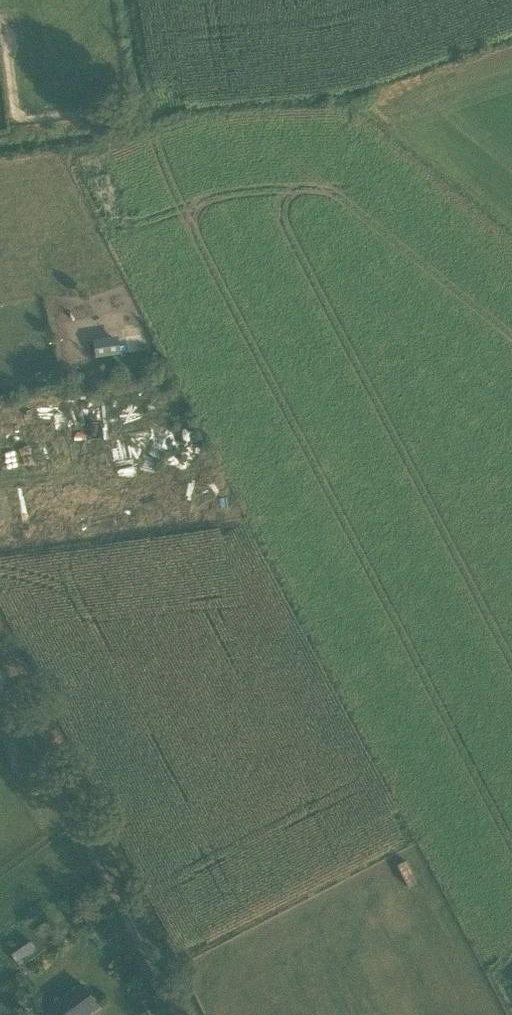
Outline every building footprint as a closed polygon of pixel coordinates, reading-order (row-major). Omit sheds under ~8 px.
[(118,336),(93,340),(95,357),(120,353),(118,336)] [(0,410),(0,426),(29,421),(26,405),(0,410)] [(47,462),(46,441),(0,444),(0,465),(47,462)] [(99,1007),(83,984),(39,1014),(88,1014),(99,1007)]
